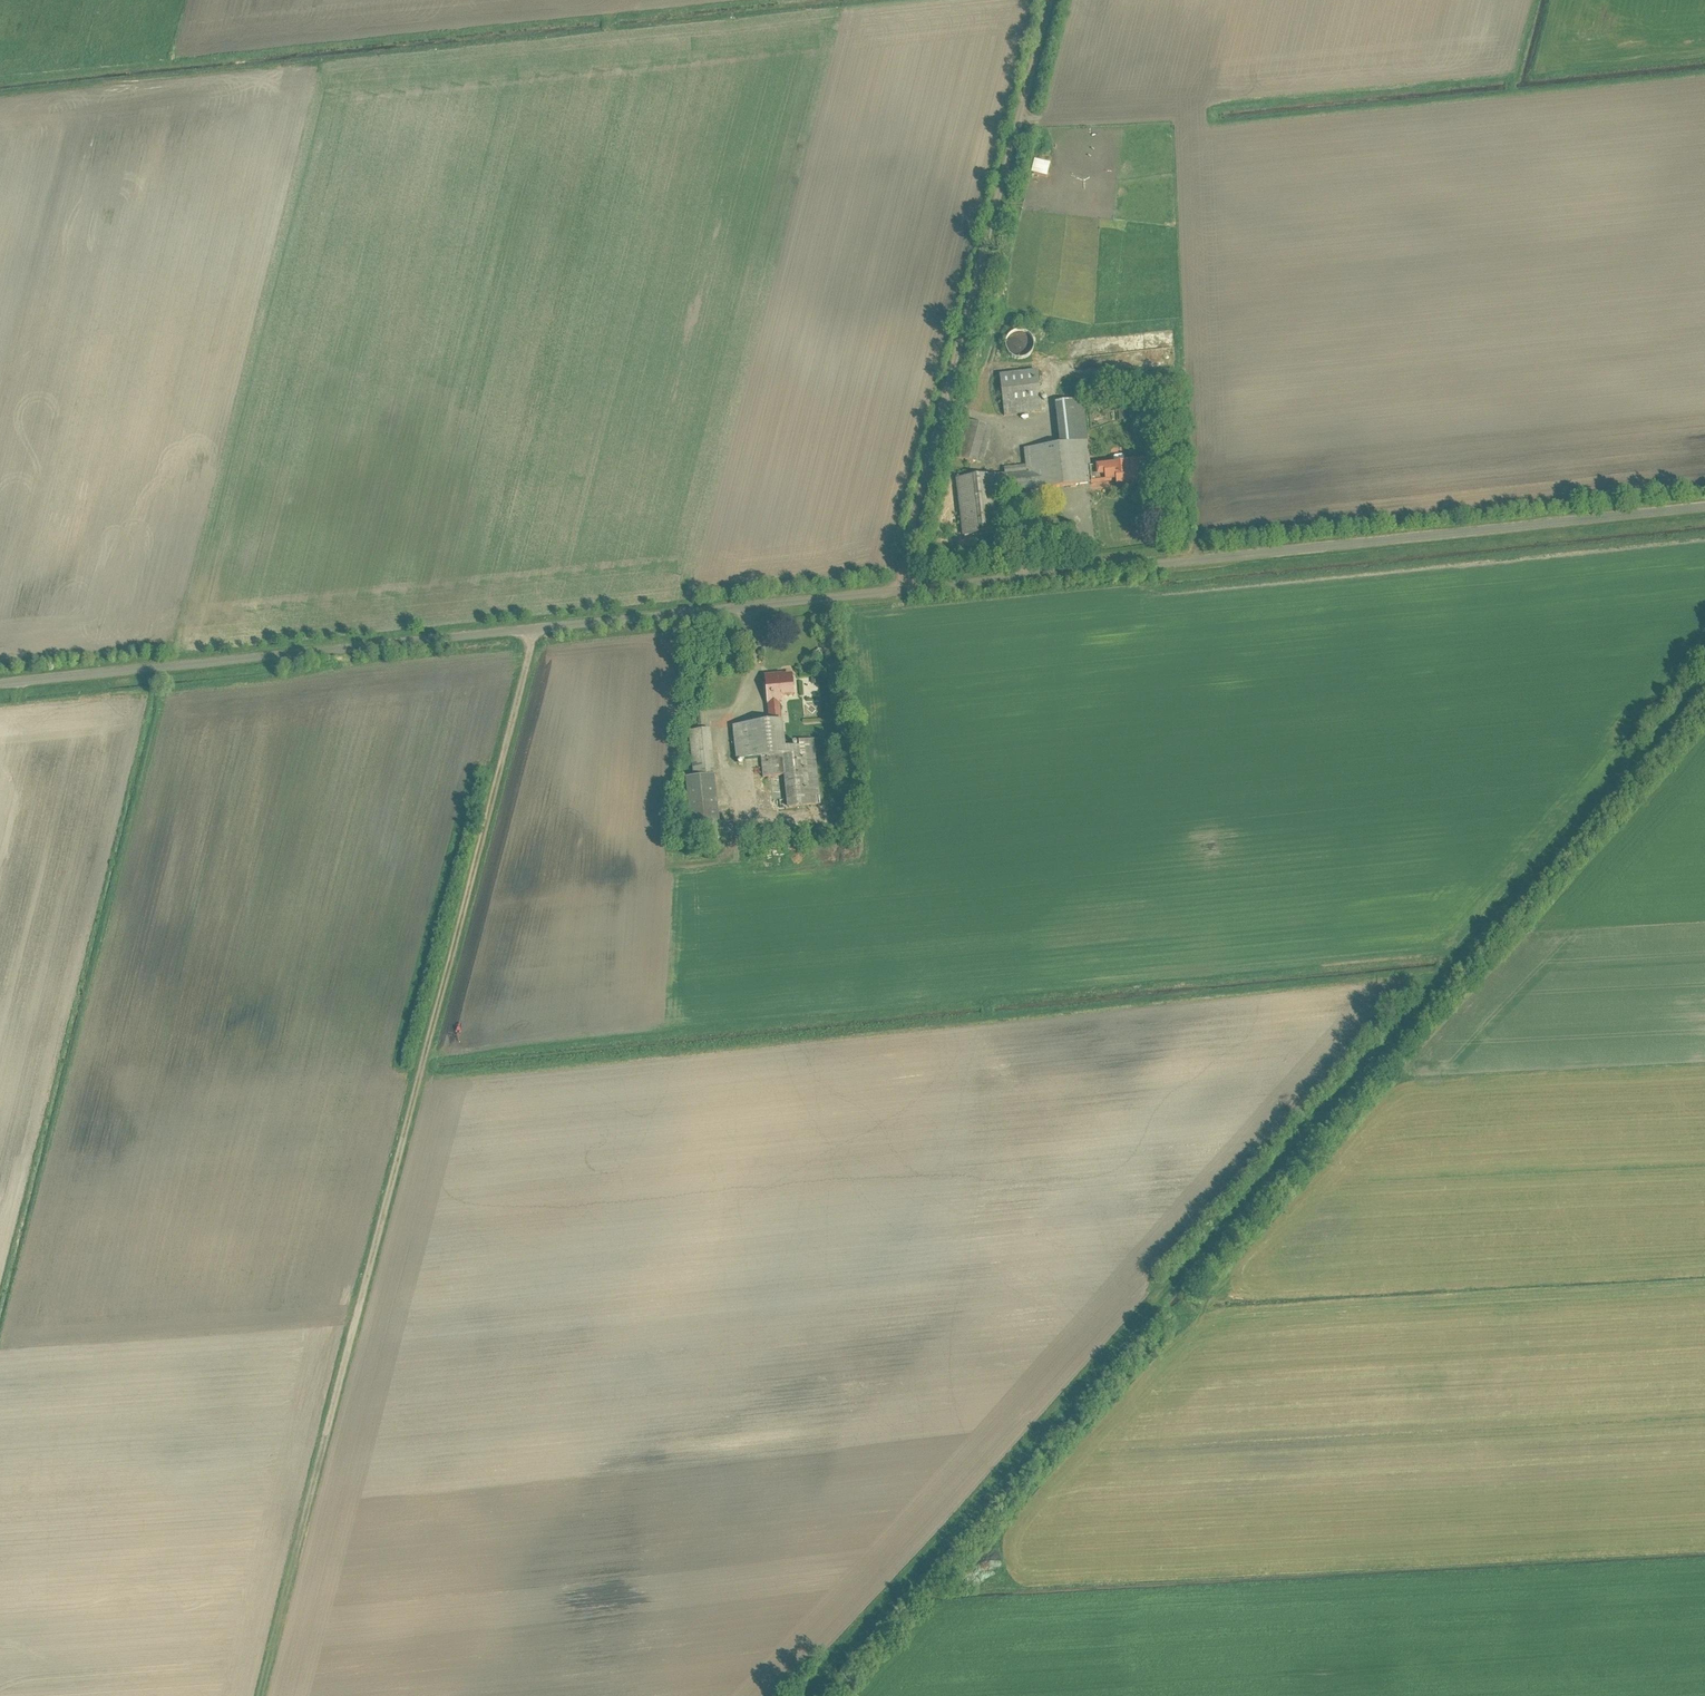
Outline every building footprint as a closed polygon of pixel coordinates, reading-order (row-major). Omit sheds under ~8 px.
[(1051,178),(1054,164),(1037,160),(1034,174),(1051,178)] [(1036,369),(999,373),(1004,416),(1041,412),(1036,369)] [(1089,465),(1081,399),(1056,402),(1061,443),(1023,447),(1025,464),(1003,466),(1004,473),(995,474),(998,493),(1091,482),(1089,465)] [(992,426),(965,419),(956,457),(983,464),(992,426)] [(1095,465),(1089,465),(1091,482),(1115,479),(1116,484),(1153,480),(1150,457),(1095,463),(1095,465)] [(995,474),(956,478),(962,536),(1002,532),(998,493),(995,474)] [(783,672),(763,674),(767,722),(781,721),(780,703),(781,703),(781,696),(794,695),(792,673),(783,673),(783,672)] [(767,722),(732,726),(736,760),(760,757),(762,778),(782,776),(786,809),(821,805),(815,738),(798,740),(799,745),(784,747),(781,721),(767,722)] [(710,728),(688,731),(693,776),(714,774),(715,773),(710,728)] [(693,776),(684,777),(690,830),(719,827),(714,774),(693,776)]
